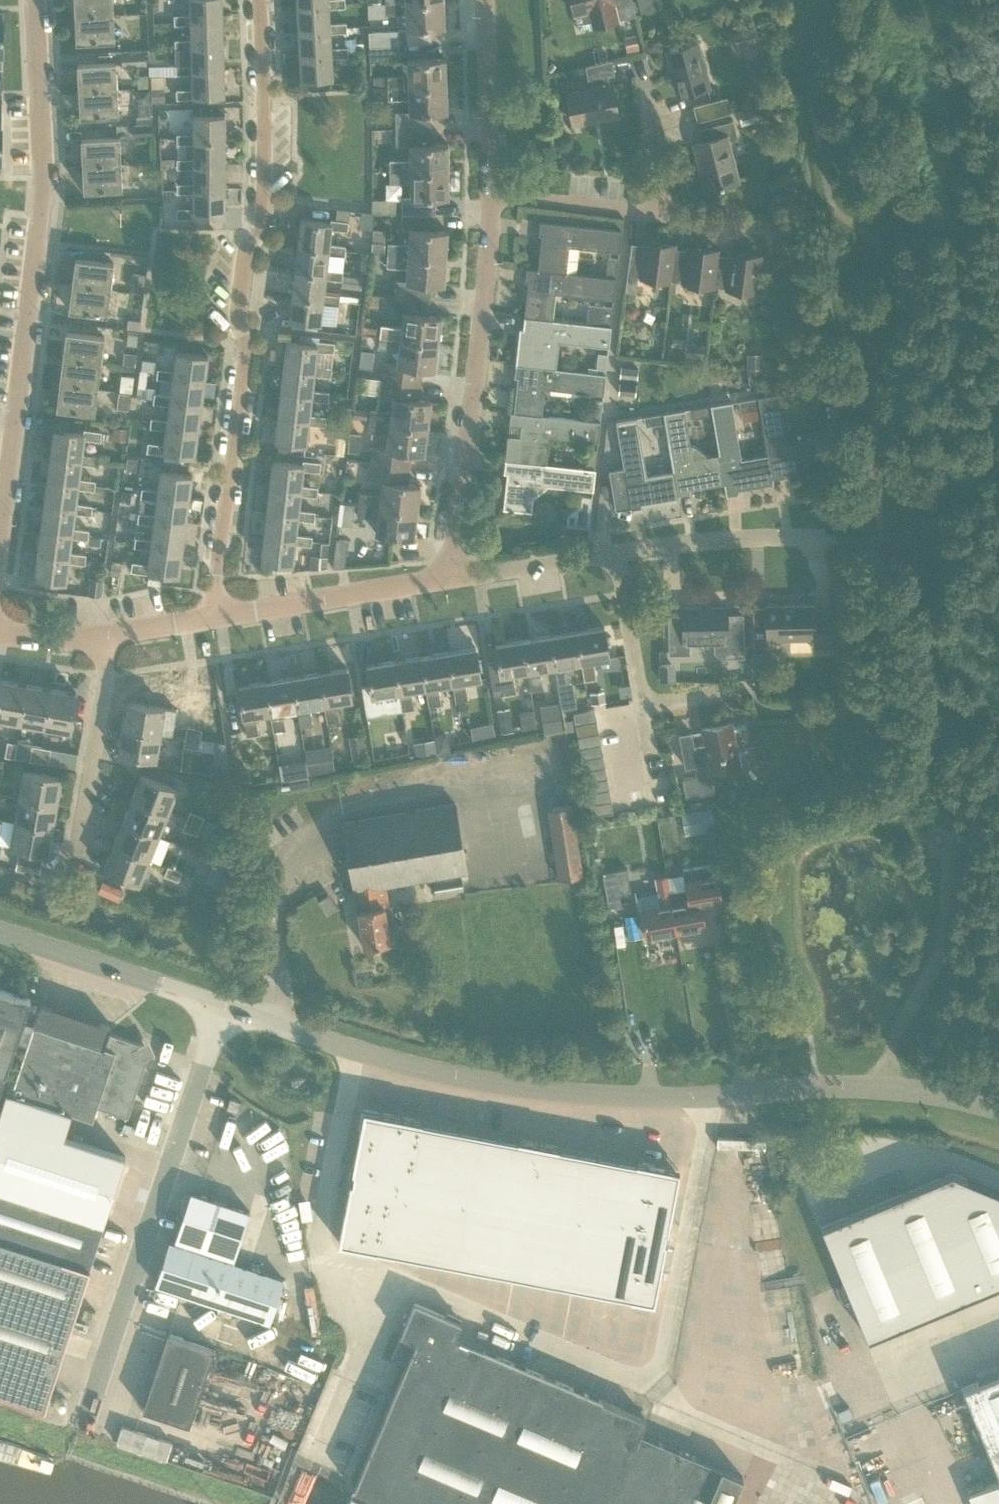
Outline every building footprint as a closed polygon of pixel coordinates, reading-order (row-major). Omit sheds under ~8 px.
[(74,14),(114,12),(113,0),(73,0),(74,14)] [(223,18),(222,0),(191,0),(191,13),(175,14),(175,23),(191,23),(191,19),(223,18)] [(297,2),(299,27),(330,25),(330,22),(329,6),(345,5),(345,0),(328,0),(328,1),(297,2)] [(385,1),(385,2),(368,2),(368,17),(386,16),(386,13),(406,12),(406,27),(444,25),(443,0),(401,0),(385,1)] [(588,9),(592,25),(635,14),(632,0),(570,0),(573,13),(588,9)] [(641,11),(655,7),(653,0),(638,0),(641,11)] [(115,37),(114,12),(74,14),(76,39),(115,37)] [(192,44),(223,43),(223,18),(191,19),(191,23),(192,38),(175,39),(176,48),(192,47),(192,44)] [(330,25),(299,27),(300,52),(331,50),(331,47),(330,31),(346,30),(346,26),(346,21),(330,22),(330,25)] [(755,40),(752,28),(735,32),(738,44),(755,40)] [(368,30),(369,44),(399,42),(399,29),(368,30)] [(682,93),(709,86),(697,41),(666,50),(671,69),(675,68),(682,93)] [(399,42),(369,44),(369,58),(400,57),(399,42)] [(193,68),(224,68),(223,43),(192,44),(192,47),(192,63),(176,63),(176,73),(193,72),(193,68)] [(331,50),(300,52),(301,77),(332,75),(331,56),(348,55),(347,46),(331,47),(331,50)] [(147,63),(146,50),(123,51),(123,64),(147,63)] [(388,86),(446,83),(445,57),(407,59),(408,74),(387,75),(388,86)] [(614,73),(611,60),(586,65),(589,78),(592,77),(594,87),(566,93),(573,123),(618,114),(612,84),(609,84),(607,74),(614,73)] [(77,65),(78,90),(117,88),(116,62),(77,65)] [(225,93),(224,68),(193,68),(193,72),(193,88),(177,88),(177,97),(194,97),(194,94),(225,93)] [(447,110),(446,83),(388,86),(388,98),(408,97),(409,111),(395,111),(395,126),(431,125),(431,111),(447,110)] [(119,113),(117,88),(78,90),(80,115),(119,113)] [(697,120),(731,111),(727,96),(693,105),(697,120)] [(194,138),(225,138),(225,113),(194,113),(194,133),(177,133),(177,142),(194,142),(194,138)] [(728,139),(737,137),(733,119),(699,128),(702,140),(693,142),(705,189),(738,180),(728,139)] [(389,159),(390,170),(448,170),(448,143),(432,143),(431,129),(395,131),(396,145),(410,145),(410,158),(389,159)] [(82,165),(121,163),(120,138),(81,140),(82,165)] [(177,167),(194,167),(194,163),(225,163),(225,138),(194,138),(194,142),(194,158),(177,158),(177,167)] [(121,163),(82,165),(84,190),(122,188),(121,163)] [(194,163),(194,167),(194,182),(177,182),(177,192),(194,192),(194,188),(225,188),(225,163),(194,163)] [(448,170),(390,170),(390,182),(410,182),(410,197),(448,196),(448,170)] [(194,188),(194,192),(194,207),(177,207),(177,216),(195,216),(195,213),(225,213),(225,188),(194,188)] [(396,211),(396,200),(371,199),(371,211),(396,211)] [(387,254),(445,256),(447,230),(434,229),(435,213),(402,211),(401,227),(409,228),(408,242),(388,241),(387,254)] [(329,247),(329,243),(331,228),(347,230),(348,220),(331,218),(330,221),(300,218),(297,243),(329,247)] [(542,234),(539,269),(538,270),(566,273),(567,272),(570,245),(620,251),(622,229),(540,220),(538,234),(542,234)] [(672,279),(676,248),(674,247),(675,244),(644,240),(644,243),(631,242),(625,289),(635,291),(637,275),(672,279)] [(345,245),(329,243),(329,247),(297,243),(294,268),(326,271),(326,268),(328,252),(344,254),(345,245)] [(718,285),(722,254),(717,253),(718,250),(687,246),(686,249),(676,248),(672,279),(718,285)] [(729,255),(722,254),(718,285),(756,290),(761,255),(730,251),(729,255)] [(444,282),(445,256),(387,254),(386,264),(407,265),(406,279),(395,278),(393,294),(430,298),(431,282),(444,282)] [(72,282),(110,287),(114,262),(75,257),(72,282)] [(608,257),(606,276),(616,277),(618,258),(608,257)] [(538,270),(539,269),(526,267),(524,280),(528,281),(524,316),(529,317),(552,320),(554,318),(557,292),(614,298),(617,277),(616,277),(606,276),(567,272),(566,273),(538,270)] [(342,270),(326,268),(326,271),(294,268),(292,292),(323,296),(323,292),(325,277),(341,279),(342,270)] [(146,273),(133,272),(131,288),(144,290),(146,273)] [(363,276),(344,274),(343,285),(362,287),(363,276)] [(110,287),(72,282),(69,307),(107,312),(110,287)] [(339,294),(323,292),(323,296),(292,292),(289,317),(320,321),(322,301),(338,303),(339,294)] [(428,315),(430,298),(393,294),(391,312),(403,313),(401,327),(381,325),(380,335),(438,342),(441,316),(428,315)] [(361,301),(350,299),(348,325),(358,326),(361,301)] [(588,322),(611,325),(613,306),(603,305),(591,303),(588,322)] [(555,369),(555,367),(558,341),(609,346),(611,325),(588,322),(554,318),(552,320),(529,317),(528,329),(532,329),(528,364),(527,366),(555,369)] [(62,357),(101,362),(104,337),(66,332),(62,357)] [(384,379),(423,383),(425,368),(434,369),(438,342),(380,335),(379,348),(399,350),(397,364),(386,363),(384,379)] [(315,368),(315,364),(317,349),(333,351),(334,341),(317,340),(316,343),(286,339),(283,365),(315,368)] [(157,377),(173,379),(173,376),(204,380),(208,354),(177,350),(174,370),(158,367),(157,377)] [(596,371),(605,372),(607,353),(598,352),(596,371)] [(762,367),(762,352),(746,353),(747,367),(762,367)] [(59,382),(98,387),(101,362),(62,357),(59,382)] [(527,366),(528,364),(515,363),(514,376),(518,376),(514,411),(541,414),(544,387),(604,394),(606,373),(605,372),(596,371),(555,367),(555,369),(527,366)] [(331,366),(315,364),(315,368),(283,365),(281,389),(312,393),(312,389),(314,374),(330,376),(331,366)] [(638,367),(621,365),(620,376),(637,378),(638,367)] [(133,375),(123,373),(121,389),(131,390),(133,375)] [(170,400),(201,404),(204,380),(173,376),(173,379),(171,394),(155,392),(153,401),(170,403),(170,400)] [(423,383),(384,379),(382,395),(392,396),(390,411),(370,408),(369,419),(427,426),(430,400),(421,399),(423,383)] [(98,387),(59,382),(56,408),(94,412),(98,387)] [(636,383),(619,382),(618,393),(635,394),(636,383)] [(312,393),(281,389),(278,414),(309,417),(309,414),(311,398),(327,400),(329,391),(312,389),(312,393)] [(788,402),(808,398),(806,389),(786,392),(788,402)] [(129,393),(119,391),(117,407),(127,408),(129,393)] [(758,395),(758,397),(760,407),(768,454),(772,476),(784,475),(784,470),(819,465),(815,438),(787,442),(779,392),(758,395)] [(740,410),(760,407),(758,397),(739,400),(740,410)] [(150,426),(166,428),(167,425),(198,429),(201,404),(170,400),(170,403),(168,419),(151,417),(150,426)] [(591,419),(600,420),(602,401),(593,400),(591,419)] [(712,414),(719,453),(724,480),(723,480),(726,493),(739,491),(738,487),(773,482),(772,476),(768,454),(741,459),(731,400),(710,403),(711,405),(712,414)] [(693,417),(712,414),(711,405),(692,408),(693,417)] [(663,411),(663,413),(665,421),(673,470),(677,491),(678,491),(690,489),(689,485),(723,480),(724,480),(719,453),(692,458),(684,408),(663,411)] [(541,414),(514,411),(510,411),(508,424),(521,425),(520,435),(507,434),(505,458),(517,460),(516,461),(545,464),(545,462),(548,436),(598,442),(601,420),(600,420),(591,419),(541,414)] [(646,425),(665,421),(663,413),(644,416),(646,425)] [(309,417),(278,414),(275,439),(306,443),(308,423),(325,425),(326,416),(309,414),(309,417)] [(679,497),(678,491),(677,491),(673,470),(646,474),(636,415),(616,419),(623,466),(609,468),(615,507),(630,505),(631,509),(644,507),(643,503),(679,497)] [(424,453),(427,426),(369,419),(367,431),(388,434),(386,447),(373,446),(370,463),(409,467),(411,451),(424,453)] [(167,425),(166,428),(164,443),(148,441),(147,450),(164,453),(165,449),(195,453),(198,429),(167,425)] [(53,427),(50,452),(81,456),(82,453),(84,437),(100,439),(101,430),(84,428),(84,431),(53,427)] [(585,467),(594,468),(597,449),(588,447),(585,467)] [(81,456),(50,452),(47,476),(78,480),(79,477),(81,462),(97,464),(98,455),(82,453),(81,456)] [(273,458),(270,483),(301,487),(302,484),(304,469),(320,471),(321,461),(303,459),(303,461),(273,458)] [(595,468),(594,468),(585,467),(545,462),(545,464),(516,461),(517,460),(505,458),(503,472),(507,472),(504,508),(531,511),(533,497),(547,484),(593,489),(595,468)] [(358,503),(416,510),(420,485),(407,483),(409,467),(370,463),(368,479),(382,481),(380,494),(360,492),(358,503)] [(158,495),(189,499),(192,473),(161,469),(158,489),(142,487),(141,496),(157,498),(158,495)] [(78,480),(47,476),(44,501),(75,505),(76,502),(78,487),(94,489),(95,479),(79,477),(78,480)] [(298,512),(299,509),(301,493),(317,495),(318,486),(302,484),(301,487),(270,483),(267,508),(298,512)] [(154,519),(185,523),(189,499),(158,495),(157,498),(155,513),(139,511),(138,520),(154,523),(154,519)] [(567,514),(566,523),(588,526),(591,497),(582,496),(581,504),(567,514)] [(92,504),(76,502),(75,505),(44,501),(41,526),(72,530),(72,527),(74,511),(91,513),(92,504)] [(352,525),(355,504),(344,503),(342,523),(352,525)] [(413,537),(416,510),(358,503),(357,515),(377,518),(375,532),(413,537)] [(295,536),(296,533),(298,518),(314,520),(315,511),(299,509),(298,512),(267,508),(264,533),(295,536)] [(151,544),(182,548),(185,523),(154,519),(154,523),(152,538),(136,536),(134,545),(151,547),(151,544)] [(72,530),(41,526),(38,550),(69,554),(69,551),(71,536),(88,538),(89,529),(72,527),(72,530)] [(312,535),(296,533),(295,536),(264,533),(261,558),(292,562),(295,543),(311,545),(312,535)] [(179,573),(182,548),(151,544),(151,547),(149,562),(132,560),(131,570),(149,572),(149,569),(179,573)] [(69,554),(38,550),(34,576),(66,580),(68,560),(84,563),(86,553),(69,551),(69,554)] [(326,556),(311,555),(310,568),(325,566),(326,556)] [(103,578),(91,577),(89,593),(101,594),(103,578)] [(814,647),(837,646),(836,617),(814,617),(814,602),(766,603),(766,606),(753,606),(753,643),(767,643),(767,638),(813,637),(813,639),(814,639),(814,647)] [(725,656),(744,655),(743,613),(727,614),(726,606),(683,606),(683,614),(668,614),(669,653),(689,652),(689,640),(725,640),(725,656)] [(604,625),(576,630),(581,660),(581,661),(584,680),(596,678),(593,659),(609,656),(604,625)] [(581,660),(576,630),(550,634),(555,665),(554,665),(557,684),(569,682),(566,663),(581,661),(581,660)] [(555,665),(550,634),(523,638),(528,669),(527,670),(530,688),(542,686),(539,668),(554,665),(555,665)] [(512,672),(527,670),(528,669),(523,638),(495,643),(498,658),(488,660),(493,694),(515,691),(512,672)] [(475,646),(448,650),(453,682),(452,682),(455,700),(468,698),(465,680),(480,677),(475,646)] [(764,662),(764,649),(754,649),(754,662),(764,662)] [(453,682),(448,650),(421,655),(426,686),(425,686),(428,705),(441,703),(438,684),(452,682),(453,682)] [(421,655),(394,659),(399,690),(398,691),(401,709),(414,707),(411,689),(425,686),(426,686),(421,655)] [(399,690),(394,659),(366,664),(374,713),(387,712),(384,693),(398,691),(399,690)] [(347,667),(319,671),(324,703),(327,721),(339,719),(336,701),(352,698),(347,667)] [(324,703),(319,671),(292,676),(297,707),(300,725),(312,723),(309,705),(324,703)] [(292,676),(265,680),(270,711),(273,730),(285,728),(282,709),(297,707),(292,676)] [(19,721),(26,683),(1,678),(0,682),(0,718),(19,721)] [(270,711),(265,680),(238,684),(246,734),(258,732),(255,714),(270,711)] [(19,721),(44,725),(51,687),(26,683),(19,721)] [(51,687),(44,725),(70,730),(76,691),(51,687)] [(126,701),(122,726),(160,732),(164,707),(126,701)] [(185,737),(200,739),(202,730),(196,729),(200,708),(186,706),(182,727),(187,728),(185,737)] [(574,712),(576,721),(596,717),(595,709),(574,712)] [(576,721),(578,732),(599,728),(596,717),(576,721)] [(754,746),(738,749),(732,721),(701,727),(704,743),(694,745),(691,731),(679,733),(685,766),(708,762),(709,771),(758,762),(754,746)] [(160,732),(122,726),(118,752),(156,758),(160,732)] [(578,732),(580,742),(600,738),(599,728),(578,732)] [(368,758),(363,732),(350,735),(354,760),(368,758)] [(198,748),(200,739),(185,737),(184,746),(198,748)] [(580,742),(582,752),(602,749),(600,738),(580,742)] [(13,757),(16,743),(6,741),(4,756),(13,757)] [(335,767),(331,744),(306,748),(310,771),(335,767)] [(38,762),(40,747),(31,745),(29,760),(38,762)] [(50,748),(40,747),(38,762),(48,763),(50,748)] [(582,752),(584,762),(604,759),(602,749),(582,752)] [(584,762),(586,773),(606,769),(604,759),(584,762)] [(23,769),(19,794),(57,801),(61,776),(23,769)] [(586,773),(588,783),(608,780),(606,769),(586,773)] [(131,797),(167,812),(177,788),(141,773),(131,797)] [(691,796),(700,794),(696,774),(687,776),(691,796)] [(588,783),(590,794),(610,790),(608,780),(588,783)] [(590,794),(591,804),(612,800),(610,790),(590,794)] [(19,794),(14,819),(53,826),(57,801),(19,794)] [(158,835),(167,812),(131,797),(122,820),(158,835)] [(614,811),(612,800),(591,804),(593,815),(614,811)] [(384,905),(380,906),(377,886),(467,871),(454,802),(343,821),(355,890),(359,889),(363,909),(358,909),(364,946),(390,941),(384,905)] [(585,872),(573,803),(549,807),(561,876),(585,872)] [(190,811),(187,820),(200,825),(204,817),(190,811)] [(53,826),(14,819),(10,844),(48,851),(53,826)] [(113,844),(149,859),(158,835),(122,820),(113,844)] [(200,825),(187,820),(183,828),(197,834),(200,825)] [(139,883),(149,859),(113,844),(103,868),(139,883)] [(41,860),(18,856),(15,870),(38,874),(41,860)] [(671,901),(676,932),(705,927),(702,906),(723,902),(716,862),(685,867),(690,898),(671,901)] [(181,872),(168,867),(165,875),(178,880),(181,872)] [(632,891),(628,867),(615,869),(620,893),(632,891)] [(465,888),(462,875),(434,880),(437,893),(465,888)] [(647,937),(676,932),(671,901),(667,875),(656,877),(660,903),(641,906),(647,937)] [(0,987),(0,1073),(5,1074),(30,997),(0,987)] [(42,1001),(34,1023),(11,1092),(92,1119),(97,1106),(128,1116),(151,1047),(108,1032),(110,1024),(42,1001)] [(6,1092),(0,1111),(0,1391),(45,1405),(125,1155),(64,1135),(71,1113),(6,1092)] [(237,1110),(241,1100),(230,1096),(227,1107),(237,1110)] [(679,1169),(365,1109),(340,1240),(654,1300),(679,1169)] [(952,1172),(821,1226),(868,1338),(998,1284),(998,1191),(952,1172)] [(190,1202),(178,1239),(241,1259),(253,1222),(190,1202)] [(283,1278),(264,1271),(169,1240),(155,1283),(250,1314),(270,1320),(283,1278)] [(743,1476),(640,1433),(646,1418),(455,1336),(461,1320),(414,1300),(400,1333),(416,1339),(354,1487),(395,1503),(731,1503),(743,1476)] [(178,1302),(168,1331),(143,1408),(189,1423),(214,1346),(224,1317),(178,1302)] [(962,1386),(998,1476),(998,1371),(962,1386)] [(968,1492),(973,1503),(998,1503),(998,1480),(968,1492)] [(352,1494),(347,1503),(375,1503),(352,1494)]
